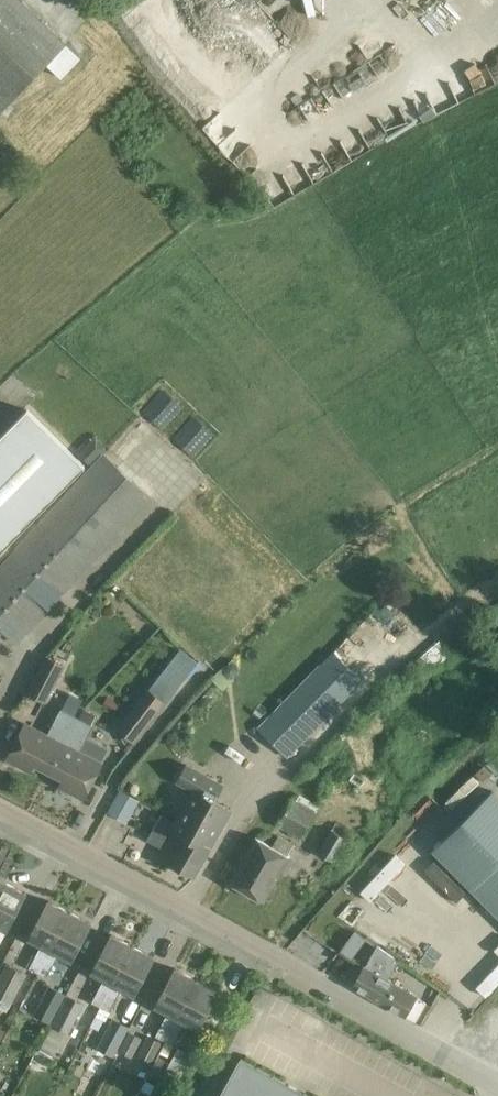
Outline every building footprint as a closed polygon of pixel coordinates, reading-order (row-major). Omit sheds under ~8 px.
[(66,43),(66,42),(22,0),(0,0),(0,111),(46,63),(61,78),(81,57),(66,43)] [(0,437),(0,558),(11,547),(8,544),(85,466),(27,409),(0,437)] [(0,567),(0,633),(3,630),(16,642),(150,497),(103,454),(0,567)] [(432,630),(440,641),(418,657),(426,668),(472,633),(456,612),(432,630)] [(149,688),(165,701),(197,660),(180,647),(149,688)] [(332,650),(256,727),(287,758),(363,681),(332,650)] [(46,654),(26,693),(46,703),(65,665),(46,654)] [(147,687),(116,728),(134,742),(165,701),(149,688),(147,687)] [(47,770),(75,716),(60,708),(47,734),(25,723),(7,758),(30,770),(34,763),(47,770)] [(59,785),(83,797),(101,762),(100,761),(107,748),(86,737),(92,725),(92,724),(96,715),(83,709),(78,717),(75,716),(47,770),(63,779),(59,785)] [(174,824),(212,843),(231,810),(214,800),(222,784),(186,764),(177,781),(193,790),(174,824)] [(107,812),(126,823),(139,799),(120,789),(107,812)] [(296,791),(277,824),(299,838),(319,805),(296,791)] [(492,791),(433,850),(497,916),(497,797),(492,791)] [(350,831),(336,822),(331,829),(331,828),(317,851),(329,858),(330,856),(335,859),(342,848),(355,856),(362,845),(347,837),(350,831)] [(212,843),(174,824),(157,854),(166,859),(166,860),(194,876),(212,843)] [(293,860),(287,856),(295,844),(278,834),(271,847),(255,837),(230,881),(264,900),(281,870),(286,873),(293,860)] [(472,917),(481,908),(447,873),(438,882),(472,917)] [(0,886),(0,926),(7,930),(26,892),(3,880),(0,886)] [(37,972),(69,911),(47,899),(28,937),(41,944),(29,968),(37,972)] [(91,922),(69,911),(37,972),(46,977),(59,953),(72,960),(91,922)] [(100,1006),(132,945),(110,933),(91,971),(104,978),(92,1002),(100,1006)] [(415,995),(387,979),(398,960),(377,944),(365,965),(364,967),(354,985),(415,1020),(426,1002),(415,995)] [(154,956),(132,945),(100,1006),(108,1011),(121,987),(134,994),(154,956)] [(446,981),(448,978),(453,970),(421,950),(414,961),(446,981)] [(0,976),(0,998),(11,1004),(27,975),(7,964),(0,976)] [(163,1040),(196,979),(174,967),(154,1005),(168,1012),(155,1036),(163,1040)] [(196,979),(163,1040),(175,1046),(183,1032),(179,1030),(184,1021),(198,1028),(218,990),(196,979)] [(49,985),(33,1014),(50,1023),(65,994),(49,985)] [(67,995),(38,1049),(53,1057),(65,1033),(68,1034),(84,1003),(67,995)] [(113,1056),(117,1050),(127,1030),(129,1026),(112,1017),(96,1047),(113,1056)] [(132,1058),(142,1038),(129,1030),(118,1050),(132,1058)] [(147,1035),(136,1057),(151,1064),(162,1043),(147,1035)] [(177,1082),(192,1055),(178,1048),(164,1075),(177,1082)] [(240,1056),(218,1095),(312,1095),(240,1056)]
